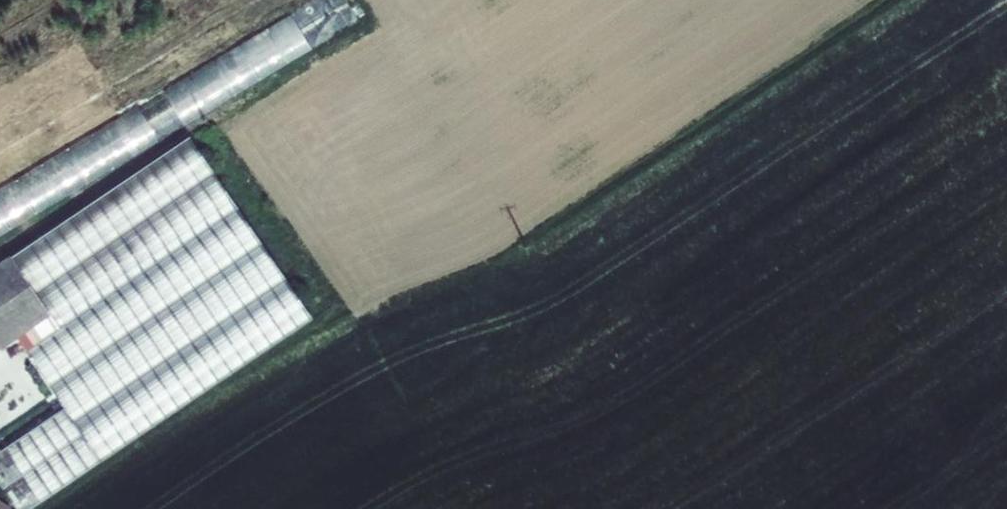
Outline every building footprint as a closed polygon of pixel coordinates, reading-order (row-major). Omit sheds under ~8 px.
[(313,328),(186,140),(161,155),(0,263),(0,355),(45,324),(54,337),(19,360),(59,419),(0,459),(0,500),(6,508),(43,508),(313,328)]
